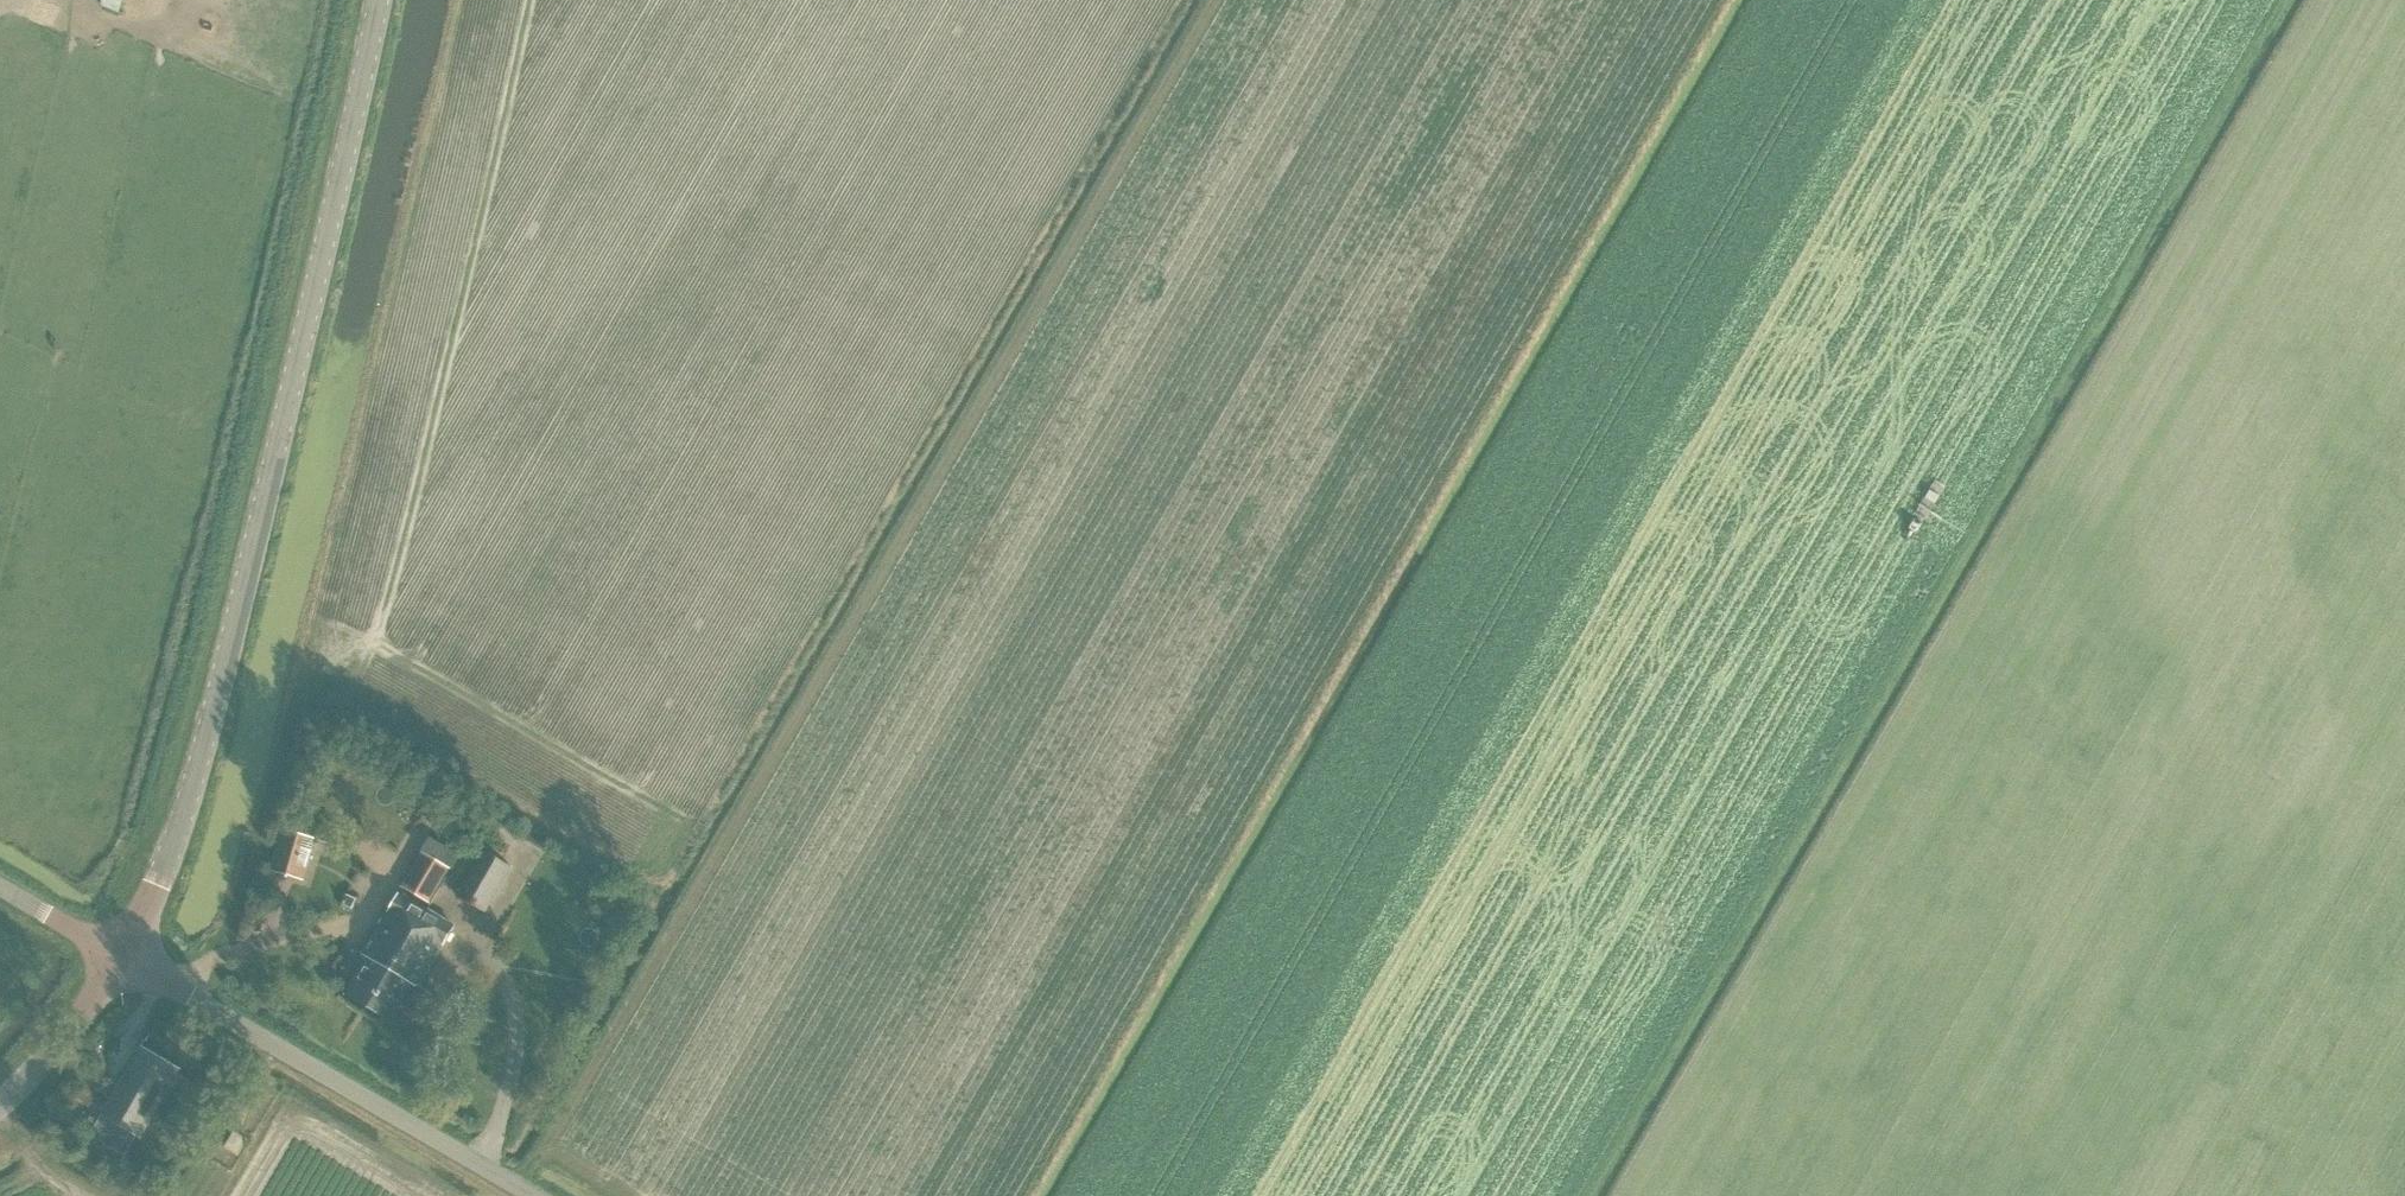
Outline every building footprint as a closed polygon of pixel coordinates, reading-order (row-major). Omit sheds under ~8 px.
[(513,868),(502,861),(511,845),(496,837),(502,826),(484,816),(469,843),(484,851),(458,897),(488,913),(513,868)] [(305,881),(317,839),(283,829),(271,871),(305,881)] [(438,855),(425,888),(454,900),(467,866),(438,855)] [(371,1009),(430,908),(428,907),(426,908),(399,892),(386,915),(362,954),(367,958),(346,995),(371,1009)] [(349,895),(344,905),(354,909),(358,900),(349,895)] [(430,908),(371,1009),(392,1021),(402,1005),(416,1013),(429,991),(422,987),(457,925),(430,908)] [(182,1069),(142,1046),(90,1135),(125,1155),(137,1136),(142,1140),(164,1099),(192,1114),(205,1090),(179,1075),(182,1069)] [(238,1156),(248,1140),(234,1131),(224,1148),(238,1156)]
